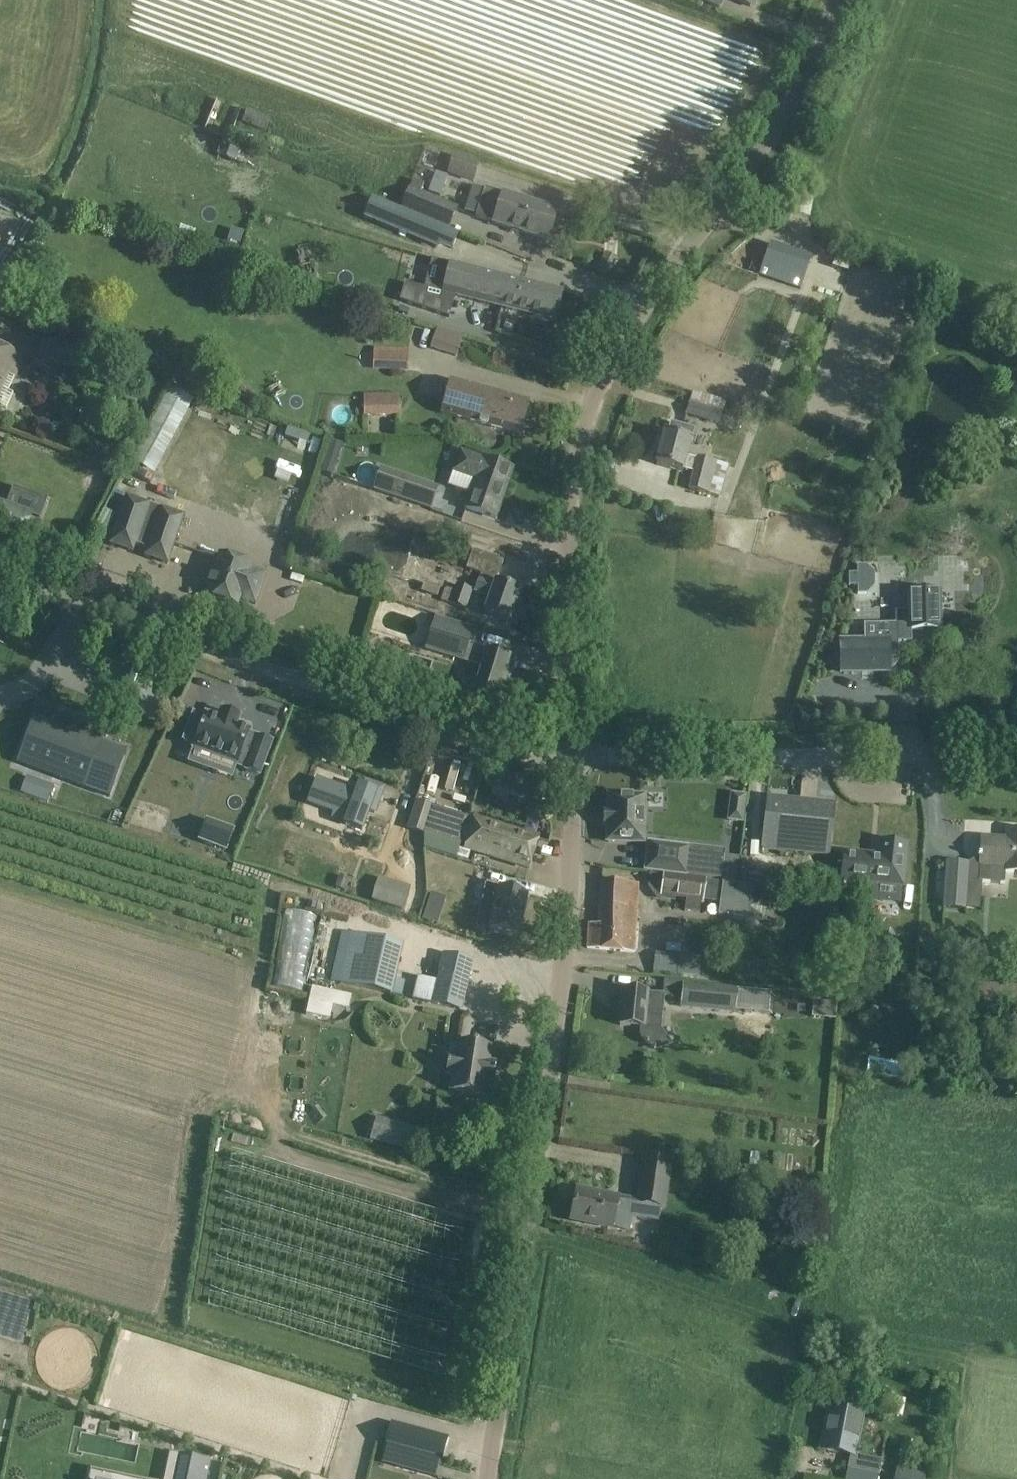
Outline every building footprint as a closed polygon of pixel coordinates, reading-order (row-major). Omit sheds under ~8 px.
[(731,1),(734,3),(735,1),(753,9),(757,0),(731,0),(731,1)] [(478,166),(453,158),(448,174),(473,182),(478,166)] [(447,177),(436,173),(428,193),(440,197),(447,177)] [(407,210),(449,226),(456,209),(419,194),(423,184),(419,183),(413,180),(402,207),(407,210)] [(476,215),(475,218),(493,224),(548,242),(558,212),(502,194),(502,195),(484,189),(484,191),(476,215)] [(384,203),(375,223),(438,250),(439,247),(452,252),(459,234),(384,203)] [(762,268),(760,275),(801,289),(803,282),(811,259),(782,249),(770,245),(762,268)] [(451,265),(432,260),(425,288),(444,293),(451,265)] [(405,284),(399,302),(449,318),(455,297),(501,309),(509,279),(461,266),(461,267),(457,267),(451,265),(444,293),(425,288),(424,289),(405,284)] [(562,292),(509,279),(501,309),(554,322),(562,292)] [(437,326),(428,347),(454,357),(462,336),(437,326)] [(44,342),(39,356),(77,370),(82,355),(84,350),(46,336),(44,342)] [(408,350),(373,349),(373,371),(407,372),(408,350)] [(0,350),(0,393),(8,375),(12,377),(20,359),(0,350)] [(529,402),(453,381),(443,415),(519,436),(529,402)] [(693,395),(686,417),(709,423),(712,410),(719,412),(721,403),(693,395)] [(399,416),(399,396),(363,396),(363,417),(399,416)] [(665,434),(656,466),(682,472),(682,471),(694,474),(690,490),(705,494),(708,495),(716,464),(698,459),(697,462),(686,459),(691,440),(690,440),(693,431),(671,425),(668,435),(665,434)] [(875,464),(880,448),(871,446),(867,462),(875,464)] [(460,452),(453,474),(473,481),(463,508),(477,513),(496,520),(514,471),(495,464),(474,456),(460,452)] [(325,465),(323,472),(333,476),(335,469),(325,465)] [(439,488),(380,469),(373,491),(431,511),(439,488)] [(183,518),(126,498),(110,545),(132,553),(135,546),(147,550),(145,557),(167,565),(183,518)] [(0,504),(0,540),(20,548),(32,516),(0,504)] [(456,556),(418,543),(415,552),(453,566),(456,556)] [(472,552),(466,550),(462,562),(468,564),(466,570),(481,575),(474,593),(487,598),(482,612),(509,622),(520,591),(496,583),(503,561),(473,551),(472,552)] [(233,565),(217,560),(212,575),(209,573),(204,588),(207,589),(205,596),(227,603),(228,599),(239,602),(240,600),(255,606),(266,575),(251,570),(252,566),(235,560),(233,565)] [(866,595),(873,587),(873,575),(865,568),(857,568),(857,576),(848,576),(849,588),(857,588),(857,595),(866,595)] [(472,591),(456,585),(454,591),(446,588),(446,590),(444,590),(440,602),(466,610),(472,591)] [(940,632),(939,592),(909,592),(909,612),(896,612),(896,624),(864,625),(864,642),(840,642),(840,673),(889,672),(889,668),(893,667),(896,664),(897,660),(897,642),(905,642),(909,640),(909,638),(919,637),(919,632),(940,632)] [(435,618),(425,650),(481,668),(476,684),(474,692),(502,701),(509,678),(504,677),(509,658),(490,652),(490,650),(488,650),(487,650),(475,646),(469,644),(474,630),(435,618)] [(193,715),(183,742),(195,746),(193,749),(247,769),(246,771),(259,776),(268,752),(271,744),(259,739),(248,735),(249,731),(236,726),(237,724),(239,718),(222,712),(220,718),(219,720),(206,715),(204,719),(193,715)] [(31,724),(17,763),(110,798),(124,760),(31,724)] [(491,790),(521,799),(527,779),(498,770),(491,790)] [(29,778),(23,795),(48,803),(52,790),(45,787),(47,784),(29,778)] [(356,794),(317,780),(308,803),(348,817),(345,825),(362,831),(368,813),(374,815),(385,789),(366,781),(363,789),(358,787),(356,794)] [(729,793),(728,822),(745,823),(746,793),(729,793)] [(644,797),(608,796),(607,842),(643,843),(644,797)] [(432,809),(417,802),(406,828),(456,844),(484,853),(484,855),(529,869),(538,840),(506,830),(432,808),(432,809)] [(767,803),(762,849),(828,856),(833,810),(767,803)] [(178,809),(169,832),(192,840),(193,837),(200,840),(200,841),(225,851),(232,831),(207,822),(207,823),(199,821),(200,818),(178,809)] [(981,839),(980,856),(978,856),(977,863),(979,863),(979,866),(971,865),(969,882),(1004,884),(1005,870),(1006,870),(1016,871),(1016,831),(1007,830),(1006,842),(997,842),(997,840),(981,839)] [(844,853),(841,881),(902,887),(907,845),(879,843),(878,857),(844,853)] [(649,844),(646,871),(685,876),(719,880),(720,880),(723,855),(724,853),(688,849),(649,844)] [(969,882),(971,865),(947,864),(944,908),(968,910),(969,882)] [(663,875),(660,896),(677,899),(686,900),(684,912),(699,914),(701,901),(703,902),(704,902),(720,904),(718,916),(767,922),(771,890),(752,888),(752,886),(737,884),(736,884),(718,882),(707,880),(663,875)] [(339,877),(335,888),(345,891),(349,880),(339,877)] [(379,879),(372,902),(403,911),(410,889),(379,879)] [(633,883),(601,881),(598,925),(589,924),(587,949),(633,952),(636,907),(632,907),(633,883)] [(485,886),(482,900),(495,903),(489,932),(518,939),(527,894),(498,888),(498,889),(485,886)] [(289,909),(273,985),(300,990),(316,915),(289,909)] [(402,946),(353,935),(341,984),(391,995),(402,946)] [(655,955),(654,973),(683,976),(699,977),(700,959),(655,955)] [(418,980),(413,1000),(460,1011),(471,962),(444,956),(438,984),(418,980)] [(623,992),(620,1026),(640,1028),(639,1033),(639,1037),(641,1041),(644,1044),(648,1047),(652,1048),(657,1047),(665,1045),(661,1030),(664,997),(681,998),(680,1009),(735,1014),(737,989),(698,985),(682,984),(682,985),(662,983),(661,996),(623,992)] [(306,1014),(327,1019),(330,1006),(348,1010),(351,997),(312,988),(306,1014)] [(770,1022),(753,1021),(751,1044),(768,1045),(770,1022)] [(491,1047),(457,1042),(455,1057),(448,1056),(445,1074),(452,1075),(450,1090),(484,1096),(486,1080),(493,1081),(496,1063),(489,1062),(491,1047)] [(388,1121),(382,1145),(411,1153),(417,1129),(388,1121)] [(673,1163),(647,1157),(638,1205),(663,1210),(673,1163)] [(634,1202),(577,1191),(571,1220),(628,1232),(634,1202)] [(821,1450),(850,1456),(854,1457),(854,1455),(859,1456),(861,1448),(856,1447),(864,1409),(830,1402),(821,1450)] [(391,1424),(384,1449),(399,1453),(395,1467),(436,1478),(436,1476),(440,1465),(441,1465),(448,1439),(391,1424)] [(878,1477),(881,1461),(859,1456),(854,1455),(854,1457),(850,1456),(847,1471),(867,1475),(878,1477)] [(186,1457),(181,1478),(176,1477),(175,1478),(206,1478),(210,1462),(186,1457)]
